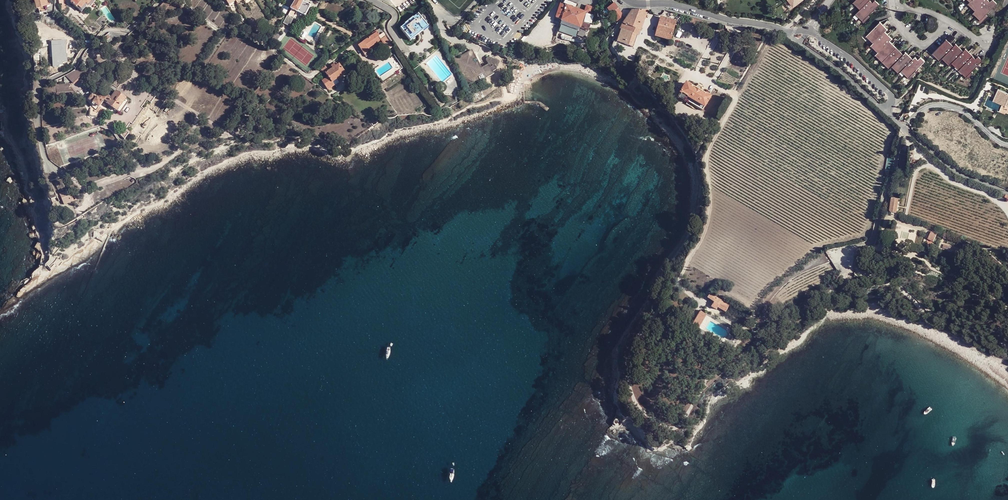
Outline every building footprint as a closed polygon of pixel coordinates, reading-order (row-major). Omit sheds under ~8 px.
[(45,7),(52,6),(51,1),(47,1),(45,2),(44,0),(31,0),(31,1),(35,0),(37,10),(38,9),(45,7)] [(71,3),(82,12),(92,0),(73,0),(71,3)] [(305,0),(296,0),(291,9),(292,10),(288,16),(288,15),(283,23),(289,27),(292,22),(291,21),(292,18),(294,19),(297,12),(305,16),(310,6),(305,3),(304,3),(305,0)] [(559,25),(569,28),(570,26),(579,30),(581,23),(590,26),(594,14),(591,12),(589,12),(588,14),(584,13),(575,9),(577,5),(564,0),(562,0),(555,17),(561,19),(559,25)] [(860,9),(863,7),(856,0),(855,0),(853,2),(860,9)] [(863,7),(860,9),(858,11),(865,18),(869,15),(879,4),(875,0),(873,2),(871,1),(870,0),(856,0),(863,7)] [(986,14),(987,13),(989,11),(997,3),(994,0),(991,0),(990,1),(989,0),(971,0),(970,1),(977,8),(976,10),(983,17),(986,14)] [(165,1),(157,10),(162,15),(170,6),(165,1)] [(975,11),(976,10),(977,8),(970,1),(970,2),(968,4),(975,11)] [(618,9),(614,3),(606,9),(610,15),(613,12),(616,10),(618,9)] [(639,31),(647,10),(631,11),(622,24),(639,31)] [(980,20),(983,17),(976,10),(975,11),(973,13),(980,20)] [(863,21),(865,18),(858,11),(856,14),(863,21)] [(400,28),(409,39),(414,36),(422,30),(422,29),(426,25),(427,26),(428,25),(419,13),(418,14),(412,19),(410,20),(407,22),(407,23),(400,28)] [(686,24),(692,26),(700,28),(700,27),(712,30),(714,24),(702,21),(688,17),(686,24)] [(674,29),(675,25),(676,22),(661,18),(656,37),(670,41),(674,29)] [(864,26),(867,28),(870,32),(876,26),(870,20),(864,26)] [(870,32),(868,34),(875,40),(873,43),(880,50),(877,52),(885,59),(892,66),(894,63),(901,70),(903,68),(910,75),(914,72),(925,60),(921,56),(921,57),(918,59),(917,58),(915,56),(913,59),(906,52),(903,54),(889,41),(891,38),(884,31),(887,29),(880,22),(876,26),(870,32)] [(638,36),(639,31),(622,24),(619,29),(637,35),(638,36)] [(414,36),(409,39),(411,41),(428,27),(427,26),(426,25),(422,29),(422,30),(414,36)] [(321,27),(313,40),(316,41),(317,42),(325,28),(322,26),(321,27)] [(380,41),(381,44),(387,51),(392,48),(384,36),(385,36),(380,29),(377,31),(377,30),(372,34),(373,35),(358,45),(366,57),(370,54),(369,52),(367,49),(380,41)] [(632,48),(637,35),(619,29),(615,41),(632,48)] [(875,40),(868,34),(866,36),(873,43),(875,40)] [(313,40),(307,36),(305,39),(309,42),(309,43),(313,45),(316,41),(313,40)] [(946,39),(935,51),(942,58),(944,55),(952,62),(954,60),(961,67),(968,74),(972,71),(983,60),(978,56),(975,58),(974,57),(966,49),(963,51),(956,44),(953,46),(946,39)] [(369,52),(381,44),(380,41),(367,49),(369,52)] [(870,45),(877,52),(880,50),(873,43),(870,45)] [(455,59),(469,85),(494,74),(493,71),(494,70),(495,70),(496,69),(499,62),(489,57),(488,57),(487,58),(487,59),(486,59),(486,60),(487,61),(489,64),(481,68),(472,50),(455,59)] [(942,58),(935,51),(932,53),(939,60),(942,58)] [(882,62),(885,59),(877,52),(875,55),(882,62)] [(949,65),(952,62),(944,55),(942,58),(949,65)] [(382,84),(397,74),(396,73),(402,68),(395,57),(389,62),(393,68),(380,77),(379,78),(382,84)] [(889,68),(892,66),(885,59),(882,62),(889,68)] [(959,70),(961,67),(954,60),(952,62),(959,70)] [(68,74),(65,76),(71,81),(73,84),(88,70),(80,62),(77,68),(75,70),(73,71),(71,73),(68,74)] [(898,73),(901,70),(894,63),(892,66),(898,73)] [(335,67),(334,65),(328,68),(330,70),(329,71),(326,67),(321,70),(324,75),(326,74),(328,77),(322,82),(328,90),(334,86),(332,83),(345,74),(339,64),(337,66),(335,67)] [(966,76),(968,74),(961,67),(959,70),(966,76)] [(908,77),(910,75),(903,68),(901,70),(908,77)] [(89,71),(88,70),(73,84),(75,85),(89,71)] [(701,92),(694,88),(685,83),(677,97),(677,98),(685,102),(686,102),(688,99),(703,108),(709,97),(701,92)] [(997,88),(996,91),(1000,93),(998,97),(1007,101),(1007,93),(997,88)] [(99,108),(100,107),(104,102),(120,114),(129,101),(116,91),(113,95),(109,92),(107,95),(101,91),(96,98),(92,95),(88,100),(93,104),(92,105),(94,106),(95,105),(99,108)] [(998,97),(1000,93),(996,91),(993,97),(992,100),(1002,105),(1005,106),(1006,104),(1007,105),(1007,101),(998,97)] [(701,111),(703,108),(688,99),(686,102),(701,111)] [(141,108),(130,123),(132,125),(143,109),(141,108)] [(899,152),(899,168),(907,168),(907,152),(899,152)] [(72,202),(68,191),(60,195),(64,205),(72,202)] [(891,198),(889,212),(896,213),(898,199),(891,198)] [(94,231),(93,237),(96,237),(103,241),(103,240),(98,237),(99,232),(94,231)] [(936,235),(931,232),(927,239),(933,242),(936,235)] [(722,301),(710,294),(707,298),(714,302),(711,306),(716,309),(718,307),(725,312),(729,305),(724,302),(725,301),(723,300),(722,300),(722,301)] [(706,314),(700,311),(692,324),(698,328),(706,314)]
